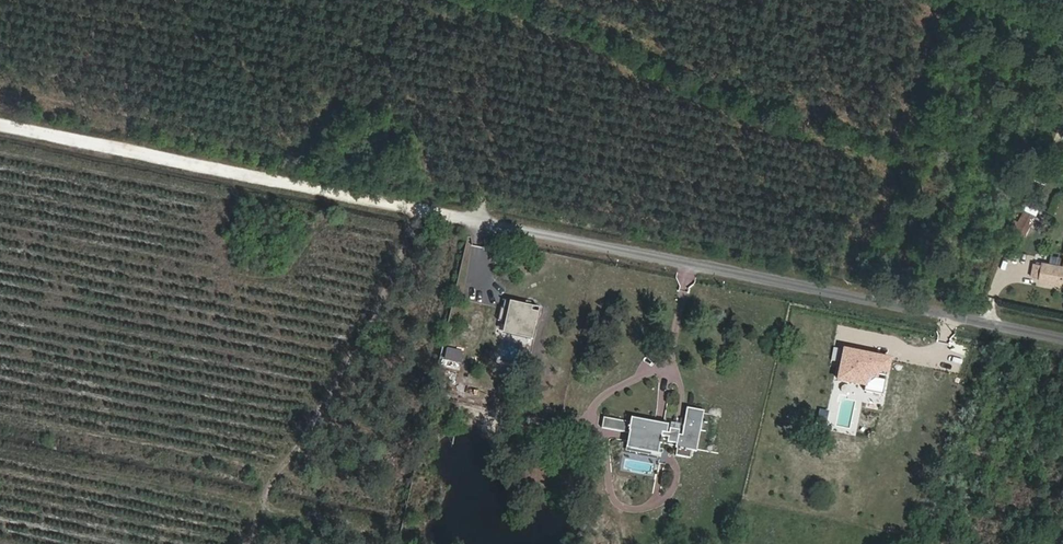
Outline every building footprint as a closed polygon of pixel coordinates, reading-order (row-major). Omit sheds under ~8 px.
[(1037,206),(1026,202),(1015,232),(1025,237),(1037,206)] [(1042,264),(1042,266),(1034,265),(1031,277),(1039,279),(1046,280),(1046,283),(1062,286),(1062,268),(1042,264)] [(537,338),(545,305),(514,297),(506,331),(537,338)] [(506,298),(502,317),(509,318),(512,299),(506,298)] [(502,331),(501,339),(523,344),(525,337),(502,331)] [(523,344),(501,339),(498,352),(520,357),(523,344)] [(828,341),(810,404),(833,411),(851,347),(828,341)] [(450,345),(448,357),(464,360),(466,348),(450,345)] [(597,420),(595,431),(626,437),(630,438),(628,447),(661,453),(664,441),(669,442),(668,447),(676,448),(675,453),(697,457),(706,416),(688,413),(683,441),(679,440),(680,437),(670,435),(669,439),(667,438),(668,434),(632,427),(632,428),(628,427),(597,420)] [(629,422),(628,427),(632,428),(632,427),(668,434),(668,430),(629,422)] [(914,442),(916,434),(898,429),(895,437),(914,442)] [(626,437),(623,454),(649,459),(649,456),(660,458),(661,453),(628,447),(630,438),(626,437)]
